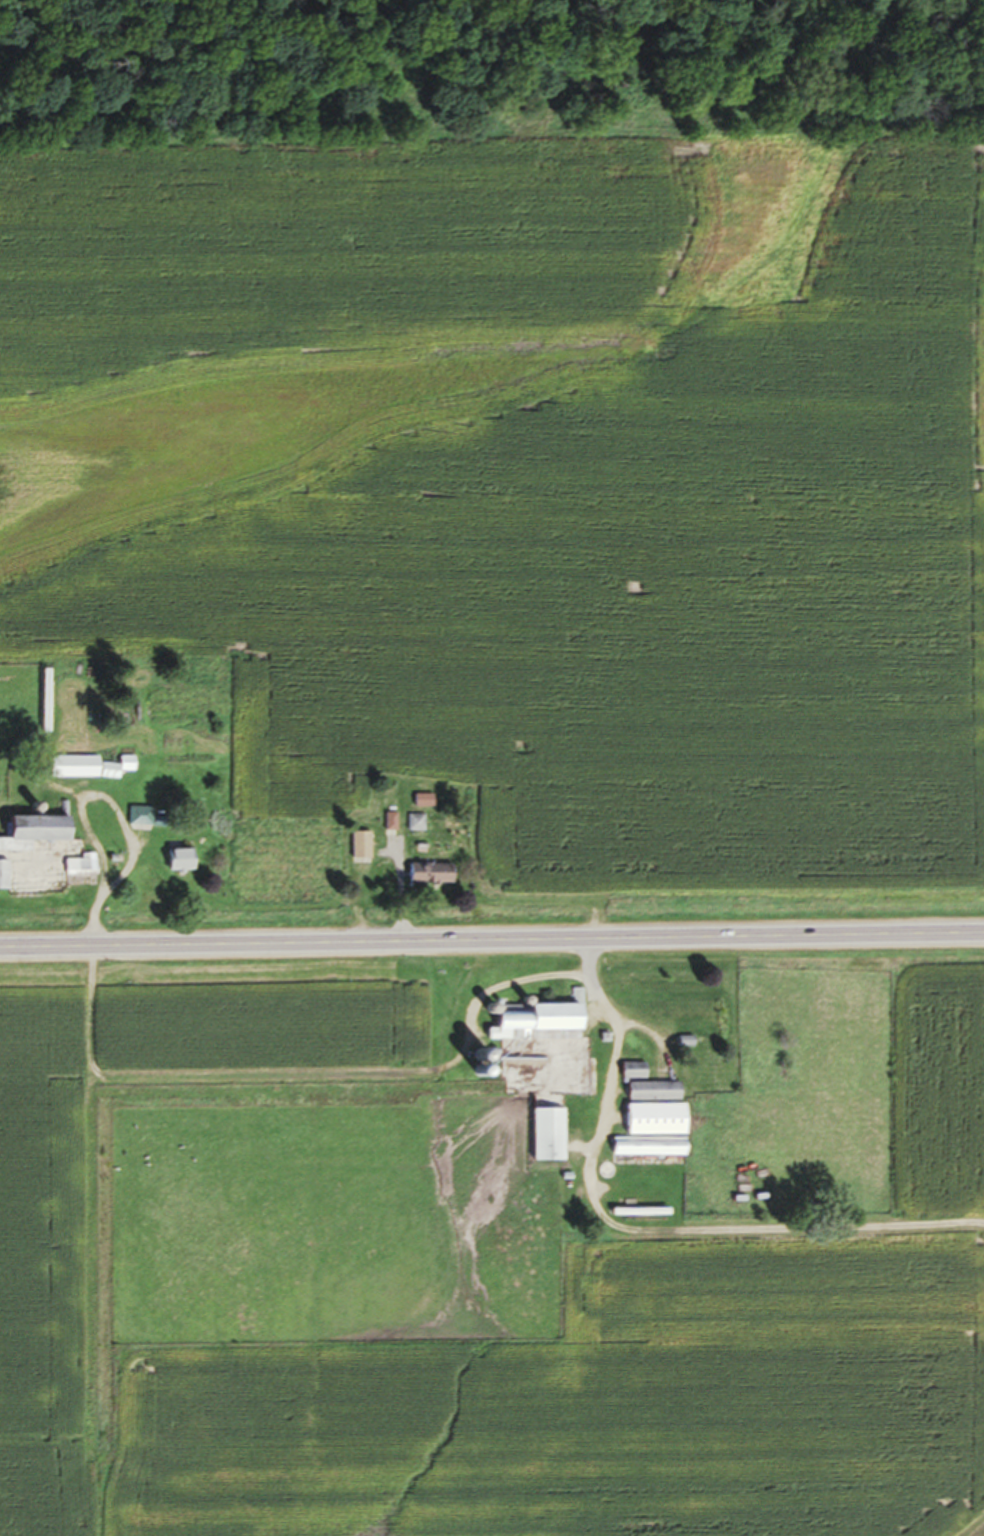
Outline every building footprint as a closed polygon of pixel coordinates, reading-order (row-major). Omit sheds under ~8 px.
[(116,783),(116,776),(130,776),(131,762),(116,762),(116,769),(96,768),(96,762),(48,762),(48,782),(116,783)] [(125,831),(163,832),(164,822),(150,821),(150,812),(126,812),(125,831)] [(406,820),(406,836),(422,836),(422,820),(406,820)] [(64,821),(5,822),(5,844),(0,844),(0,856),(28,856),(28,846),(64,846),(64,821)] [(368,836),(350,836),(350,865),(368,865),(368,836)] [(189,855),(168,855),(168,876),(189,876),(189,855)] [(94,880),(94,862),(62,862),(62,880),(94,880)] [(407,868),(407,889),(450,889),(450,868),(407,868)] [(577,1010),(495,1011),(495,1033),(486,1033),(486,1045),(578,1044),(577,1010)] [(643,1068),(620,1068),(620,1083),(643,1083),(643,1068)] [(678,1087),(626,1087),(626,1106),(678,1106),(678,1087)] [(684,1141),(683,1141),(683,1109),(625,1109),(625,1142),(610,1143),(611,1161),(684,1160),(684,1141)] [(562,1113),(531,1113),(531,1165),(562,1165),(562,1113)]
